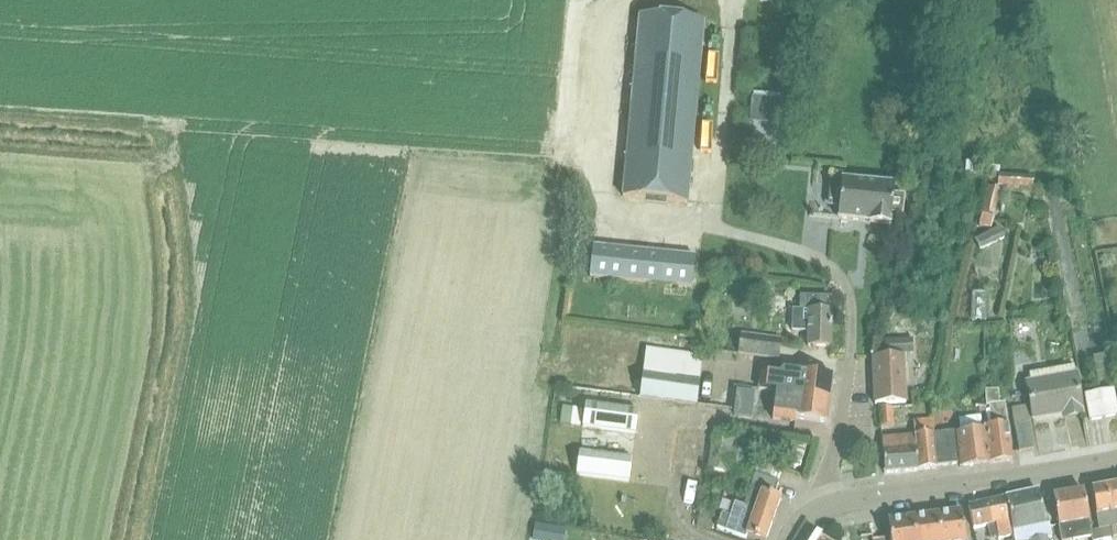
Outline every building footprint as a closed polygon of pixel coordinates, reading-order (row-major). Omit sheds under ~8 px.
[(624,199),(687,204),(703,24),(640,18),(624,199)] [(752,97),(750,122),(781,125),(784,100),(752,97)] [(965,162),(963,173),(996,179),(998,168),(965,162)] [(830,174),(829,190),(838,191),(835,220),(892,225),(892,214),(901,214),(903,195),(895,194),(896,185),(842,180),(842,175),(830,174)] [(1032,178),(997,176),(997,187),(1032,189),(1032,178)] [(999,190),(987,188),(978,225),(991,228),(999,190)] [(1001,232),(975,245),(979,254),(1005,240),(1001,232)] [(589,280),(692,290),(695,259),(592,249),(589,280)] [(793,312),(793,332),(808,332),(808,347),(831,347),(833,298),(810,297),(800,296),(800,311),(799,311),(793,311),(793,312)] [(782,340),(742,336),(740,355),(779,359),(782,340)] [(913,342),(885,343),(886,357),(914,356),(913,342)] [(703,358),(647,351),(641,398),(697,405),(703,358)] [(904,403),(902,357),(871,358),(874,404),(904,403)] [(1030,384),(1026,385),(1032,418),(1063,413),(1064,416),(1080,413),(1072,368),(1029,376),(1030,384)] [(761,378),(760,390),(776,393),(829,399),(832,378),(832,377),(811,374),(800,372),(800,374),(783,372),(777,380),(761,378)] [(1102,420),(1116,417),(1111,389),(1097,392),(1102,420)] [(986,432),(990,464),(1013,461),(1006,429),(1005,405),(999,405),(999,390),(985,390),(986,407),(989,407),(989,425),(986,426),(986,432)] [(737,392),(734,418),(752,420),(755,393),(737,392)] [(1102,420),(1097,392),(1083,394),(1088,422),(1102,420)] [(774,404),(772,420),(794,423),(795,420),(826,424),(826,423),(829,399),(776,393),(774,404)] [(637,424),(639,412),(619,410),(586,406),(583,427),(616,432),(636,434),(637,424)] [(1033,451),(1029,424),(1026,408),(1012,410),(1019,453),(1033,451)] [(572,409),(570,427),(581,428),(583,410),(572,409)] [(894,409),(880,409),(881,427),(895,426),(894,409)] [(936,470),(933,436),(935,422),(914,424),(915,437),(881,439),(885,475),(936,470)] [(714,430),(709,471),(729,474),(736,434),(714,430)] [(990,464),(986,432),(957,435),(933,436),(936,470),(960,468),(990,464)] [(795,446),(789,466),(801,470),(807,450),(795,446)] [(631,471),(632,460),(610,457),(580,454),(577,475),(578,476),(609,479),(629,482),(631,471)] [(775,497),(779,484),(756,476),(746,504),(756,507),(755,512),(736,506),(732,517),(722,514),(717,528),(746,539),(747,537),(756,539),(767,539),(781,499),(775,497)] [(1092,492),(1099,530),(1111,528),(1116,527),(1116,487),(1092,492)] [(1047,538),(1051,537),(1049,526),(1046,527),(1038,492),(1007,499),(1014,536),(1015,539),(1047,539),(1047,538)] [(1091,532),(1084,493),(1054,498),(1062,539),(1081,539),(1092,538),(1091,532)] [(1007,499),(969,507),(974,530),(988,527),(991,539),(1000,537),(1000,539),(1014,536),(1007,499)] [(937,515),(941,539),(966,539),(962,512),(937,515)] [(913,518),(916,539),(941,539),(937,515),(913,518)] [(700,518),(698,526),(709,530),(711,522),(700,518)] [(889,521),(891,539),(916,539),(913,518),(889,521)] [(534,539),(564,539),(566,529),(536,524),(534,539)] [(584,532),(567,529),(565,539),(582,539),(584,532)]
